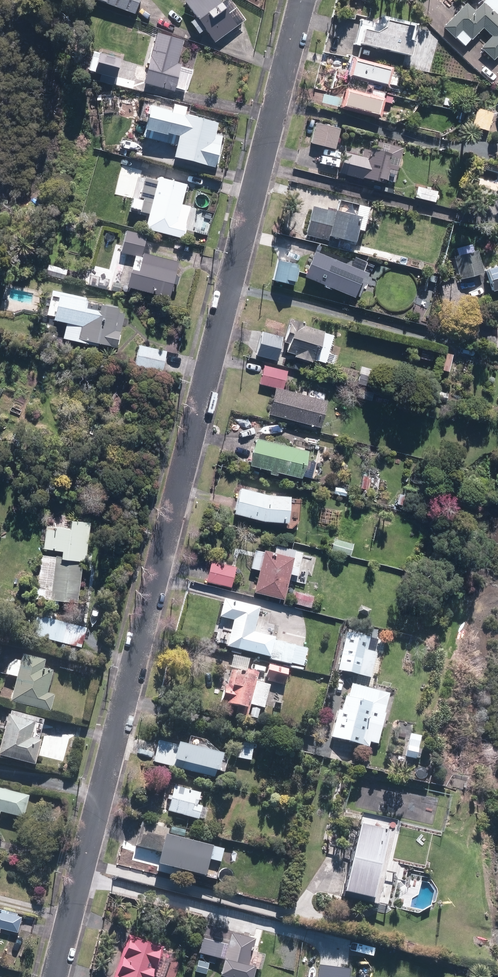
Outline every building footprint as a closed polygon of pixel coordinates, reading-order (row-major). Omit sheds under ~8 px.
[(106,4),(134,13),(139,0),(105,0),(107,1),(106,4)] [(212,45),(235,28),(215,0),(187,0),(181,5),(193,21),(187,25),(196,37),(202,32),(212,45)] [(491,62),(497,55),(497,7),(490,0),(485,0),(472,14),(463,6),(441,30),(453,41),(454,40),(462,48),(468,41),(470,42),(481,30),(490,38),(479,50),(491,62)] [(356,43),(410,55),(413,41),(407,40),(410,26),(384,20),(383,27),(374,32),(362,30),(363,24),(360,23),(356,43)] [(140,86),(170,94),(177,67),(174,66),(180,43),(153,36),(140,86)] [(462,59),(467,64),(471,60),(465,55),(462,59)] [(91,77),(112,83),(118,62),(97,56),(91,77)] [(383,91),(386,80),(387,82),(391,83),(393,80),(392,77),(388,76),(387,77),(389,71),(350,60),(344,80),(383,91)] [(493,87),(497,82),(497,80),(492,75),(486,81),(493,87)] [(336,112),(376,122),(381,102),(341,92),(336,112)] [(188,105),(143,94),(136,123),(142,124),(139,137),(172,146),(169,158),(211,169),(219,136),(212,135),(215,123),(186,116),(188,105)] [(441,106),(449,109),(452,99),(444,97),(441,106)] [(470,128),(487,133),(492,115),(475,110),(470,128)] [(455,121),(462,123),(465,114),(457,112),(455,121)] [(322,149),(333,152),(339,131),(314,124),(308,145),(317,147),(316,149),(321,150),(322,149)] [(337,176),(381,186),(384,171),(395,174),(401,150),(375,144),(373,153),(362,150),(360,159),(342,155),(337,176)] [(455,181),(462,183),(465,174),(457,172),(455,181)] [(142,231),(180,241),(188,208),(179,206),(184,187),(155,180),(154,183),(136,178),(132,198),(136,199),(136,201),(140,201),(136,215),(145,217),(142,231)] [(426,186),(414,185),(412,199),(432,202),(434,192),(425,191),(426,186)] [(327,240),(352,246),(355,233),(360,234),(366,210),(354,207),(352,218),(310,208),(303,237),(327,243),(327,240)] [(123,290),(166,301),(175,265),(139,256),(144,236),(123,231),(118,254),(132,258),(129,273),(127,273),(123,290)] [(453,258),(458,281),(482,276),(477,253),(471,254),(469,246),(455,249),(456,258),(453,258)] [(302,279),(352,300),(362,275),(312,254),(302,279)] [(271,282),(291,287),(295,268),(275,263),(271,282)] [(44,276),(63,281),(65,271),(46,266),(44,276)] [(484,272),(491,294),(497,291),(497,268),(484,272)] [(110,293),(119,295),(121,287),(112,285),(110,293)] [(96,347),(114,351),(121,316),(115,315),(116,312),(96,307),(94,314),(82,311),(85,299),(50,291),(44,317),(50,318),(49,323),(63,326),(60,341),(95,349),(96,347)] [(313,358),(331,363),(334,355),(326,352),(331,334),(302,325),(303,322),(288,318),(281,341),(286,343),(283,351),(292,353),(291,356),(309,361),(309,359),(313,360),(313,358)] [(256,351),(275,356),(281,337),(262,331),(256,351)] [(133,369),(160,375),(165,352),(137,347),(133,369)] [(418,357),(433,361),(435,352),(420,348),(418,357)] [(451,355),(443,354),(439,371),(446,373),(451,355)] [(292,368),(301,371),(303,365),(294,362),(292,368)] [(266,414),(317,427),(325,399),(281,388),(285,370),(262,364),(257,384),(273,388),(266,414)] [(355,382),(371,387),(373,377),(358,372),(355,382)] [(455,394),(461,397),(463,391),(458,389),(455,394)] [(434,400),(445,401),(446,393),(435,391),(434,400)] [(272,470),(297,476),(298,474),(307,476),(311,460),(302,457),(304,449),(252,436),(245,464),(266,469),(265,472),(271,473),(272,470)] [(358,488),(366,490),(369,476),(361,474),(358,488)] [(286,494),(264,492),(236,486),(231,512),(266,519),(283,521),(282,526),(288,527),(296,520),(297,503),(286,502),(286,494)] [(332,493),(344,496),(345,489),(333,487),(332,493)] [(41,597),(77,601),(80,561),(83,561),(87,521),(62,519),(61,526),(43,525),(41,548),(59,550),(58,555),(53,555),(53,556),(40,554),(37,589),(42,589),(41,597)] [(328,549),(348,554),(351,543),(331,538),(328,549)] [(252,591),(282,597),(288,573),(294,575),(300,550),(274,544),(272,551),(262,549),(261,551),(253,549),(249,567),(257,569),(252,591)] [(204,581),(229,587),(235,566),(210,560),(204,581)] [(289,602),(308,606),(311,595),(292,589),(289,602)] [(224,647),(246,653),(253,624),(259,625),(263,612),(257,610),(257,608),(222,599),(217,618),(231,621),(224,647)] [(356,612),(367,617),(369,610),(358,605),(356,612)] [(29,636),(80,649),(84,628),(55,621),(56,615),(43,612),(42,617),(34,616),(29,636)] [(335,671),(369,678),(375,653),(365,650),(367,637),(344,632),(335,671)] [(267,660),(289,665),(294,645),(272,640),(267,660)] [(8,701),(48,712),(52,695),(45,693),(51,671),(41,668),(43,660),(20,654),(19,661),(7,658),(3,675),(14,678),(8,701)] [(250,661),(235,657),(232,666),(248,670),(250,661)] [(233,714),(245,717),(256,672),(246,670),(244,675),(228,671),(225,684),(223,684),(218,703),(234,707),(233,714)] [(258,692),(280,698),(285,676),(264,670),(258,692)] [(329,737),(366,748),(368,742),(375,744),(382,719),(374,717),(379,699),(359,693),(357,700),(343,696),(339,710),(336,710),(329,737)] [(31,765),(37,741),(35,740),(40,720),(8,712),(6,717),(4,716),(0,732),(0,758),(31,765)] [(403,757),(414,760),(418,741),(406,739),(403,757)] [(151,762),(212,778),(213,771),(214,772),(219,755),(174,743),(173,745),(157,741),(151,762)] [(235,758),(249,760),(252,745),(237,742),(235,758)] [(196,819),(203,821),(206,809),(199,807),(200,806),(195,805),(196,801),(199,801),(201,795),(198,794),(198,793),(171,786),(164,812),(196,820),(196,819)] [(21,818),(26,796),(0,789),(0,813),(21,818)] [(339,897),(374,905),(395,820),(359,812),(357,820),(344,817),(337,848),(349,851),(339,897)] [(153,865),(201,876),(209,846),(165,836),(167,829),(139,822),(134,846),(156,852),(153,865)] [(213,852),(222,854),(225,845),(215,843),(213,852)] [(16,934),(20,918),(15,917),(15,914),(0,910),(0,930),(16,934)] [(207,921),(201,941),(223,947),(215,976),(248,976),(250,972),(253,972),(263,936),(207,921)] [(128,935),(112,976),(174,976),(181,958),(161,951),(162,948),(153,944),(151,950),(133,944),(136,938),(128,935)] [(319,963),(317,976),(348,976),(349,967),(319,963)]
